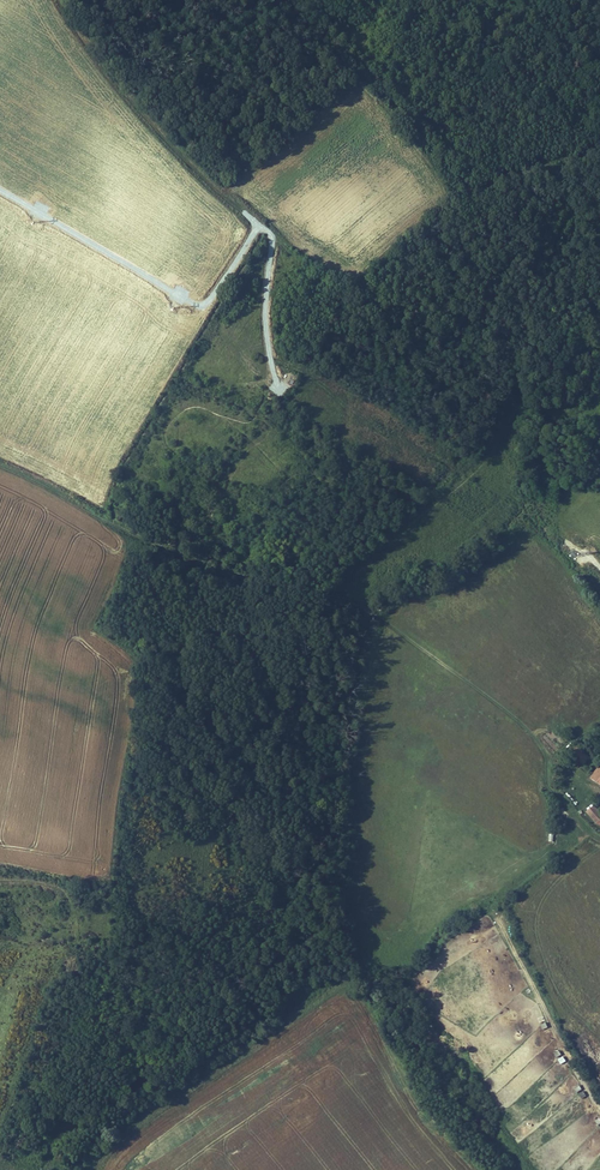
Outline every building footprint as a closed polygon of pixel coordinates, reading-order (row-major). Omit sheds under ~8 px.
[(599,755),(599,741),(593,735),(591,737),(586,745),(599,755)] [(572,756),(585,764),(590,756),(577,748),(572,756)] [(594,805),(587,812),(599,826),(599,811),(594,805)]
